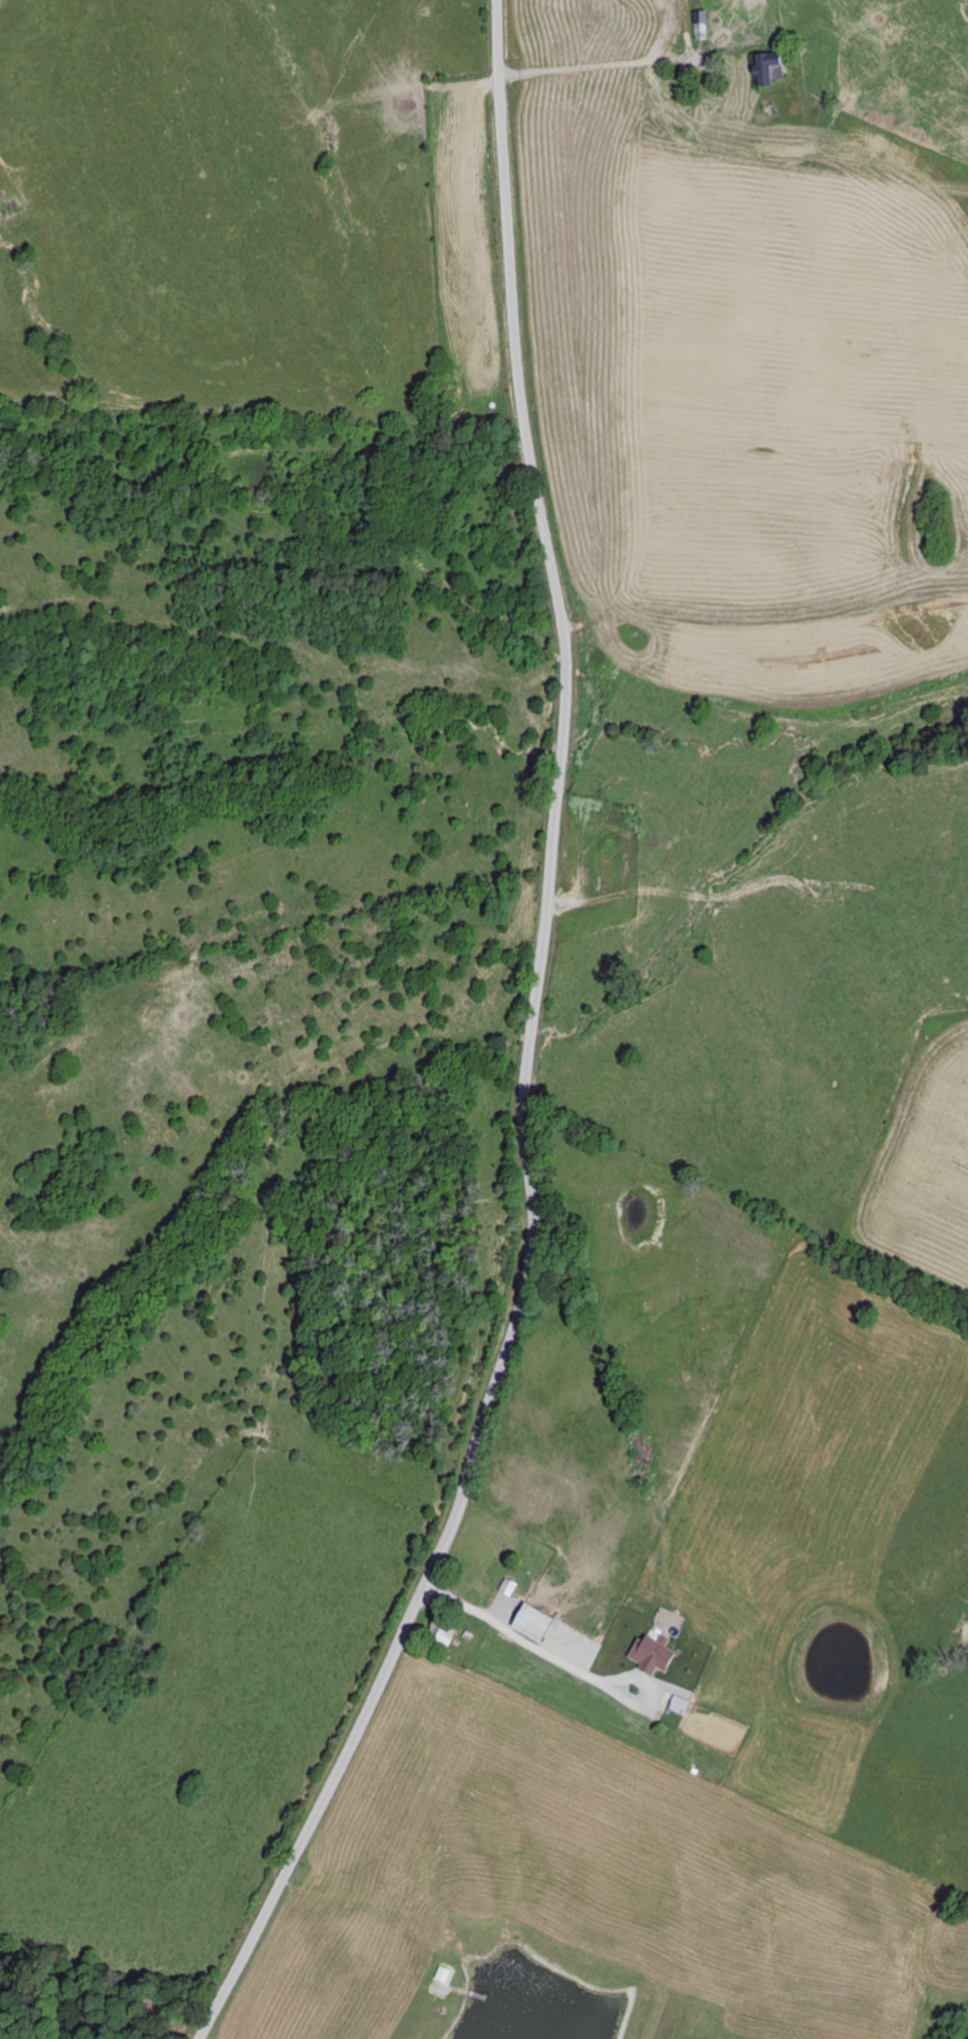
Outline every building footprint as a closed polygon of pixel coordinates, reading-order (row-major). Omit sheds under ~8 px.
[(790,80),(787,52),(759,55),(761,89),(778,87),(778,81),(790,80)] [(513,1597),(519,1584),(507,1578),(501,1592),(513,1597)] [(516,1628),(545,1644),(560,1619),(530,1603),(516,1628)] [(428,1637),(449,1647),(460,1624),(439,1614),(428,1637)] [(692,1701),(675,1696),(671,1711),(688,1715),(692,1701)]
